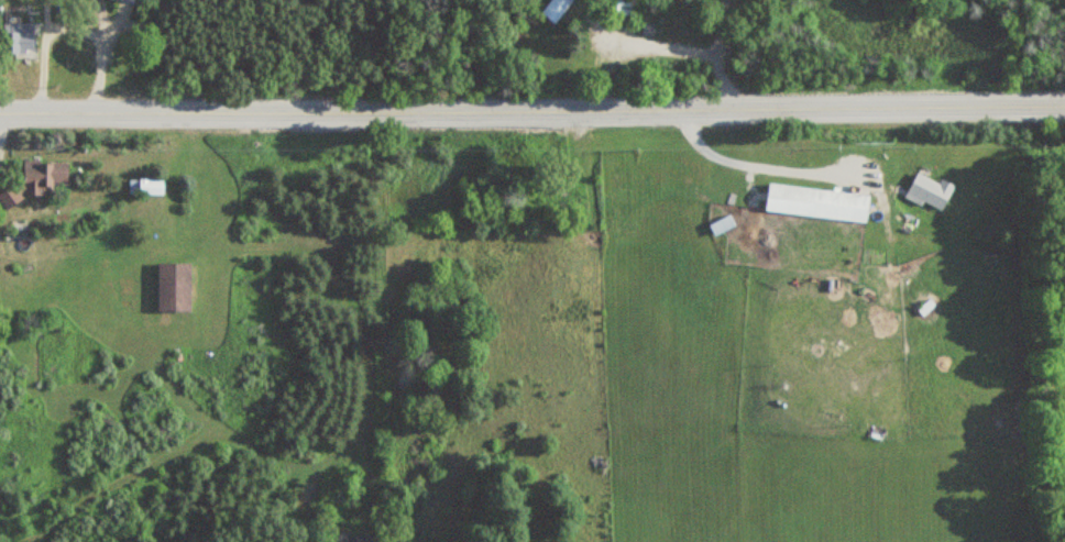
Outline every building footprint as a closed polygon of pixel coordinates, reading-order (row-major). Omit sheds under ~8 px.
[(570,0),(550,0),(540,14),(555,24),(570,0)] [(634,0),(609,0),(609,15),(634,15),(634,0)] [(11,53),(33,53),(33,23),(11,23),(11,53)] [(45,186),(67,185),(67,161),(19,162),(19,189),(0,190),(0,208),(19,208),(19,196),(45,195),(45,186)] [(940,212),(952,186),(916,170),(904,196),(940,212)] [(163,194),(163,179),(128,179),(128,194),(163,194)] [(869,195),(767,183),(764,211),(866,223),(869,195)] [(713,237),(734,226),(728,215),(706,226),(713,237)] [(157,311),(189,311),(189,263),(157,263),(157,311)]
